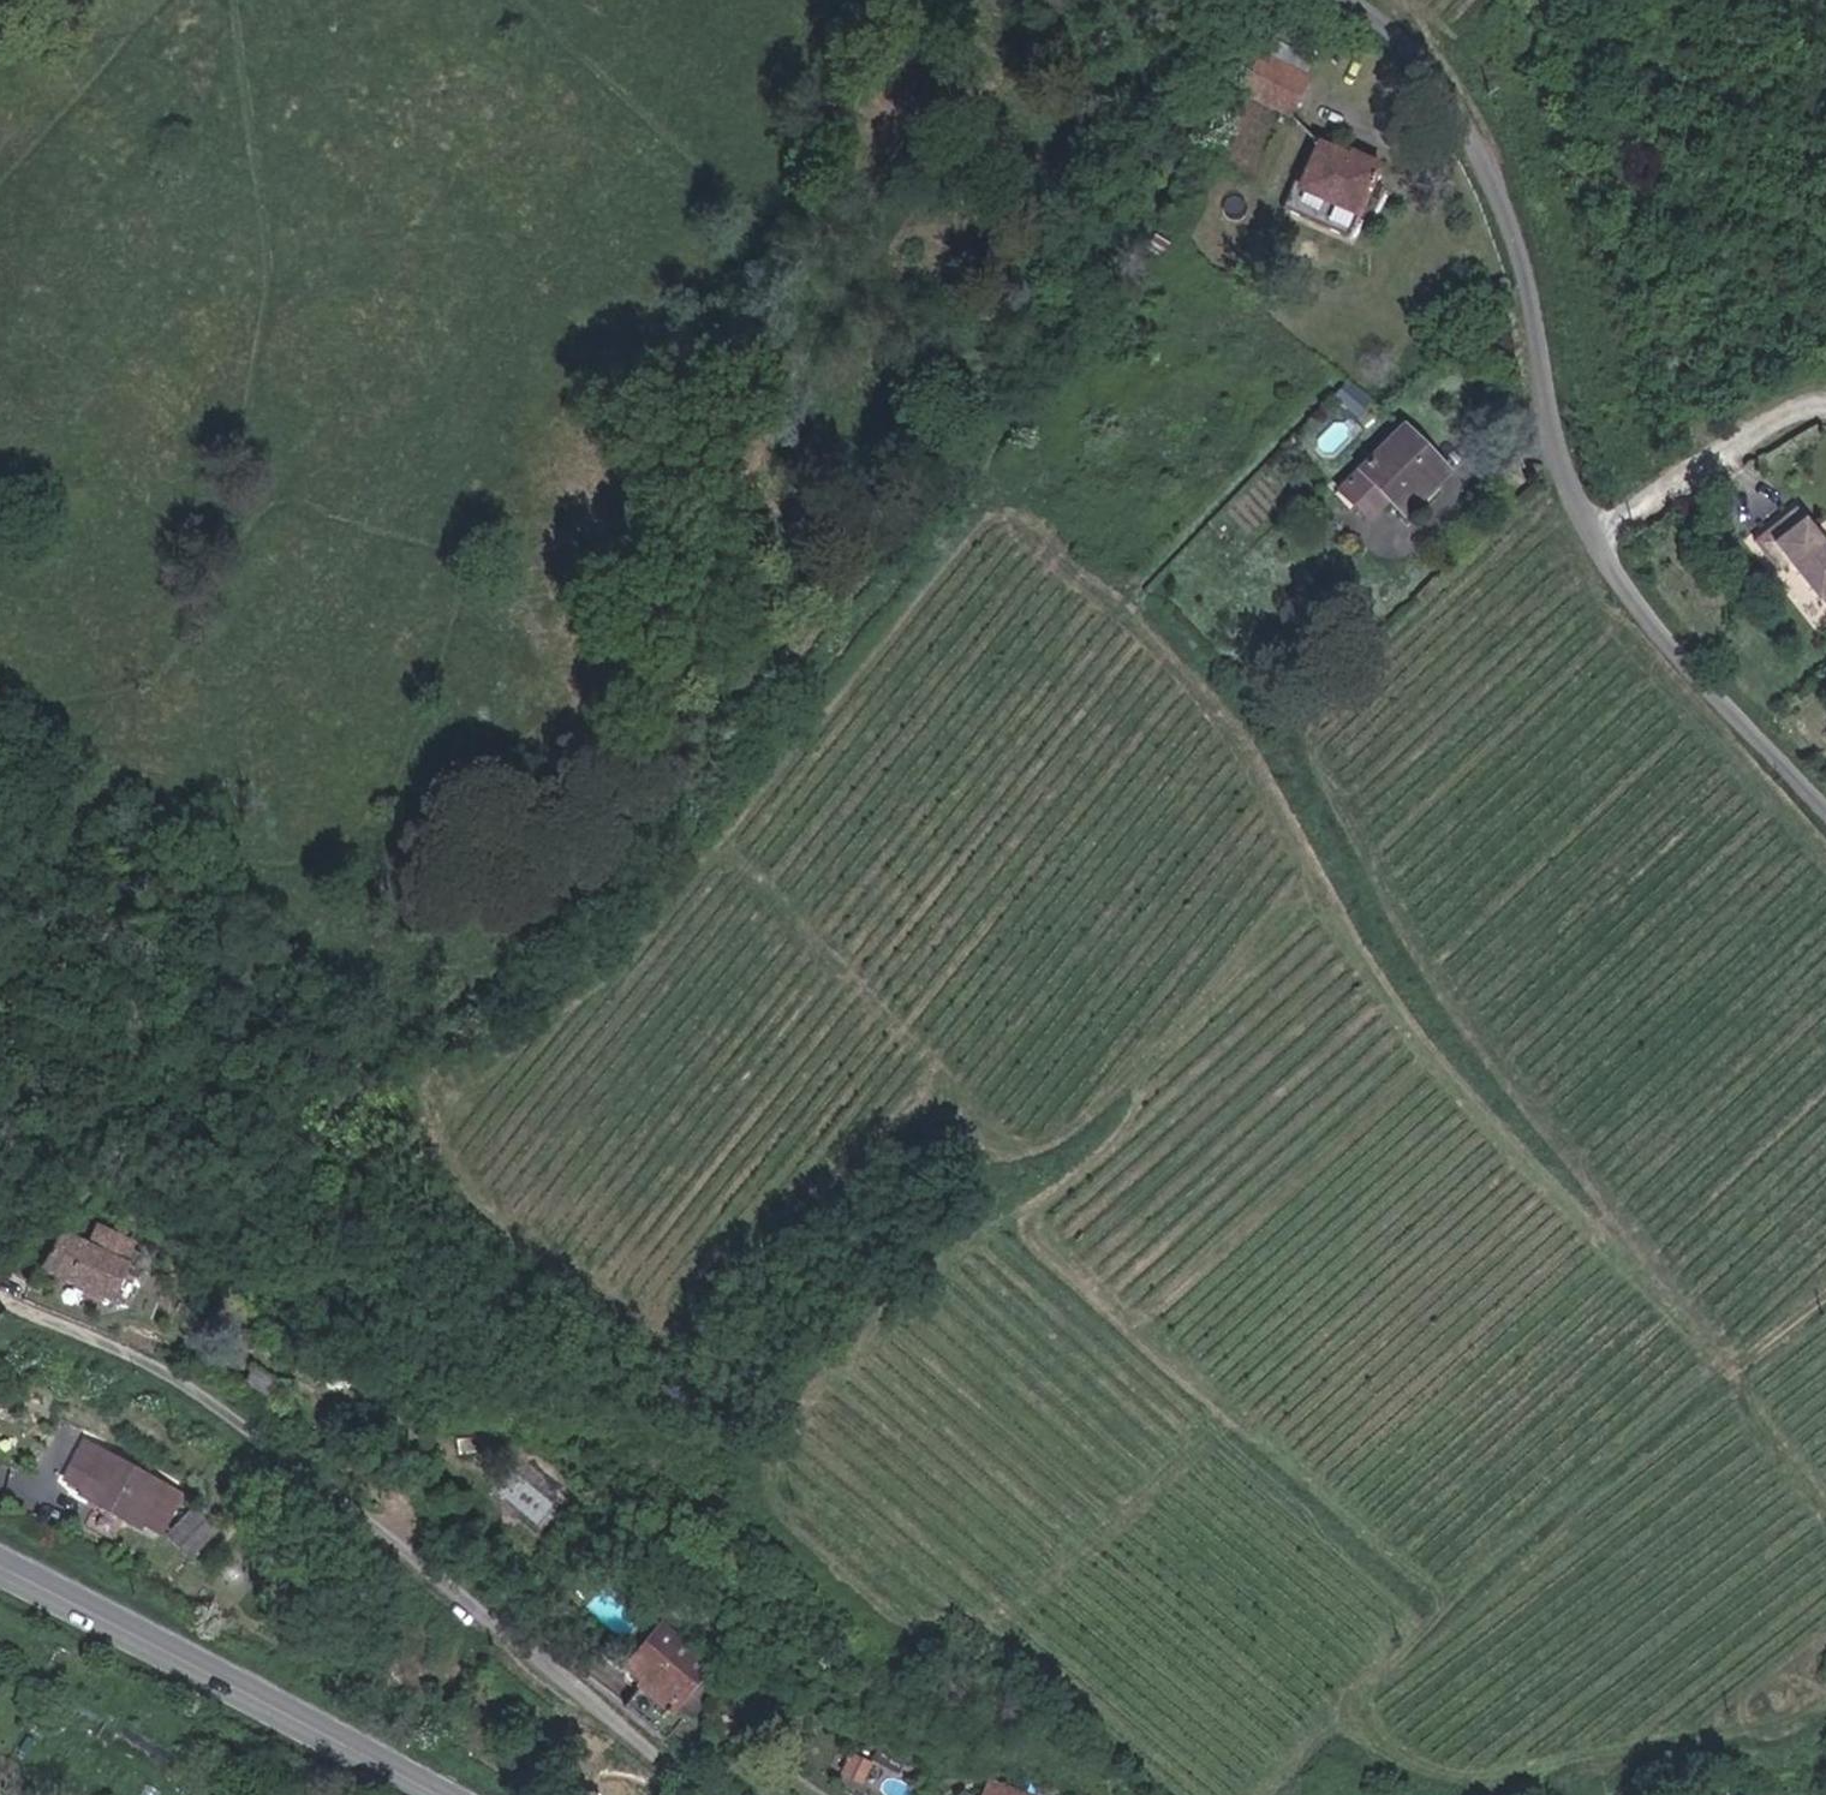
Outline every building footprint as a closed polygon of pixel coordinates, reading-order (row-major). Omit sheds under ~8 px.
[(1310,81),(1267,57),(1251,87),(1292,112),(1310,81)] [(1328,135),(1308,179),(1362,208),(1385,161),(1328,135)] [(1291,202),(1328,217),(1333,204),(1296,189),(1291,202)] [(1383,504),(1396,517),(1403,522),(1447,474),(1444,472),(1397,433),(1333,499),(1365,527),(1383,504)] [(1817,514),(1807,521),(1800,510),(1783,523),(1786,527),(1779,532),(1776,528),(1758,541),(1780,572),(1790,565),(1817,603),(1825,596),(1825,525),(1817,514)] [(86,1246),(47,1227),(30,1263),(105,1298),(106,1296),(120,1266),(125,1269),(135,1246),(95,1227),(86,1246)] [(133,1273),(125,1269),(120,1266),(106,1296),(118,1301),(133,1273)] [(186,1494),(89,1440),(68,1479),(88,1490),(84,1498),(143,1530),(146,1524),(163,1533),(186,1494)] [(193,1513),(171,1540),(195,1562),(217,1535),(193,1513)] [(675,1690),(699,1661),(649,1619),(620,1653),(639,1670),(621,1691),(663,1727),(687,1700),(675,1690)] [(862,1780),(874,1760),(855,1748),(842,1768),(862,1780)] [(989,1781),(982,1794),(1019,1794),(989,1781)]
